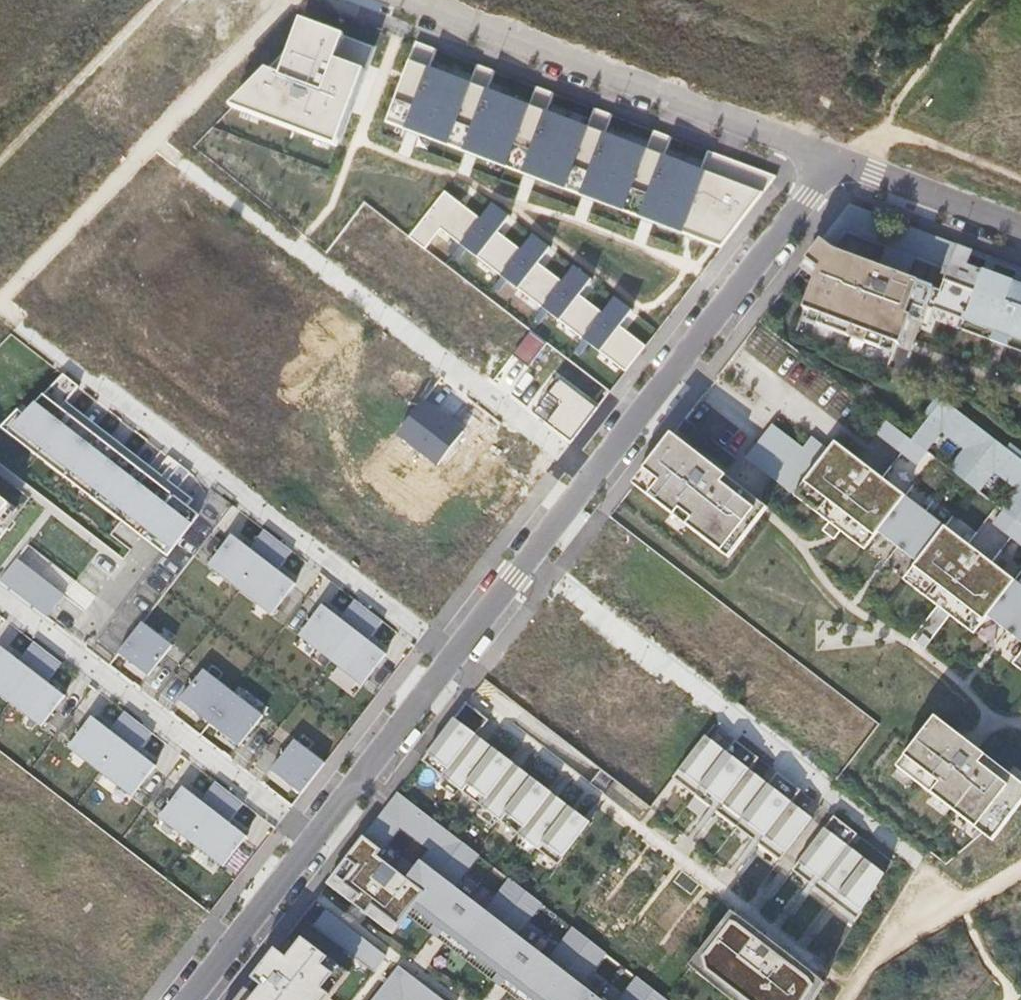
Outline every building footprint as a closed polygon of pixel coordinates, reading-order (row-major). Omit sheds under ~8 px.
[(311,25),(231,107),(336,148),(374,49),(311,25)] [(438,50),(416,41),(386,123),(721,249),(776,177),(709,151),(702,171),(665,156),(673,138),(653,130),(646,150),(606,134),(614,116),(594,109),(589,127),(547,112),(554,94),(537,87),(531,105),(488,91),(495,72),(478,65),(471,84),(431,69),(438,50)] [(446,192),(410,238),(426,251),(441,231),(457,241),(449,253),(460,261),(468,251),(502,276),(494,287),(501,292),(509,281),(543,307),(534,319),(540,324),(550,312),(584,340),(576,351),(581,355),(590,344),(625,373),(645,347),(620,327),(632,310),(616,299),(603,315),(580,294),(592,280),(576,268),(564,282),(540,264),(552,248),(535,235),(523,251),(499,233),(510,217),(495,206),(483,220),(446,192)] [(850,204),(832,227),(846,233),(853,235),(871,212),(850,204)] [(958,245),(871,212),(853,235),(948,271),(958,245)] [(832,227),(822,241),(833,250),(846,233),(832,227)] [(822,241),(807,261),(821,271),(804,310),(814,313),(822,316),(818,325),(818,326),(849,338),(850,338),(853,329),(869,335),(866,344),(881,350),(881,349),(885,340),(896,344),(901,346),(913,313),(917,303),(927,307),(964,321),(994,332),(991,341),(1008,348),(1008,347),(1012,339),(1020,342),(1020,268),(1019,268),(1013,281),(993,274),(998,260),(989,256),(984,270),(968,264),(973,250),(958,245),(948,271),(941,291),(835,252),(833,250),(822,241)] [(917,303),(913,313),(923,317),(927,307),(917,303)] [(822,316),(814,313),(811,322),(818,325),(822,316)] [(991,341),(994,332),(964,321),(961,330),(991,341)] [(869,335),(853,329),(850,338),(866,344),(869,335)] [(531,332),(513,356),(529,368),(547,344),(531,332)] [(1012,339),(1008,347),(1020,352),(1020,342),(1012,339)] [(885,340),(881,349),(892,353),(896,344),(885,340)] [(14,427),(173,551),(200,516),(61,409),(78,386),(63,374),(14,427)] [(561,379),(535,412),(573,441),(599,408),(561,379)] [(924,413),(929,418),(942,402),(936,398),(924,413)] [(912,440),(1020,524),(1020,460),(1006,449),(943,400),(942,402),(929,418),(912,440)] [(901,454),(912,440),(887,421),(877,435),(901,454)] [(802,485),(830,450),(812,437),(804,448),(773,424),(746,458),(794,496),(805,504),(813,494),(802,485)] [(755,499),(672,435),(645,471),(657,480),(646,494),(723,554),(734,540),(740,544),(763,515),(750,506),(755,499)] [(835,443),(830,450),(802,485),(813,494),(805,504),(829,523),(834,517),(845,526),(841,532),(854,542),(863,531),(873,539),(879,533),(918,563),(913,570),(923,578),(915,589),(937,607),(942,601),(954,610),(949,616),(950,617),(963,626),(971,615),(982,623),(988,616),(1020,641),(1020,587),(835,443)] [(1006,449),(1020,460),(1020,451),(1011,443),(1006,449)] [(657,480),(645,471),(634,485),(646,494),(657,480)] [(196,488),(189,497),(204,509),(212,500),(196,488)] [(12,506),(0,497),(0,521),(12,506)] [(768,509),(755,499),(750,506),(763,515),(768,509)] [(834,517),(829,523),(823,531),(834,540),(841,532),(845,526),(834,517)] [(272,614),(296,584),(279,570),(293,551),(265,530),(250,548),(232,536),(209,565),(272,614)] [(863,531),(854,542),(865,550),(873,539),(863,531)] [(729,559),(740,544),(734,540),(723,554),(729,559)] [(5,575),(23,589),(36,574),(17,559),(5,575)] [(923,578),(913,570),(904,581),(915,589),(923,578)] [(942,601),(937,607),(942,611),(923,635),(931,641),(950,617),(949,616),(954,610),(942,601)] [(362,682),(384,652),(369,641),(382,623),(354,602),(341,619),(321,604),(298,635),(362,682)] [(971,615),(963,626),(973,634),(982,623),(971,615)] [(171,646),(141,624),(118,654),(147,677),(171,646)] [(931,641),(923,635),(916,644),(924,650),(931,641)] [(65,697),(48,683),(62,664),(34,642),(20,661),(1,648),(0,650),(0,695),(42,727),(65,697)] [(1012,665),(1020,672),(1020,654),(1012,665)] [(209,724),(233,693),(203,670),(180,701),(209,724)] [(263,715),(233,693),(209,724),(239,747),(263,715)] [(489,720),(466,703),(422,761),(559,866),(591,824),(477,736),(489,720)] [(131,796),(155,766),(138,752),(152,733),(124,712),(109,730),(91,717),(68,747),(131,796)] [(936,718),(898,768),(981,832),(986,836),(997,822),(1003,827),(1020,804),(1020,783),(936,718)] [(780,861),(813,819),(792,803),(801,791),(778,773),(768,784),(750,770),(759,759),(736,740),(727,752),(706,736),(673,778),(780,861)] [(324,763),(294,740),(271,771),(301,793),(324,763)] [(641,822),(651,809),(615,781),(604,795),(641,822)] [(224,866),(247,836),(230,822),(244,803),(216,782),(202,800),(183,788),(160,817),(224,866)] [(332,876),(358,896),(352,903),(367,915),(373,907),(399,927),(407,916),(413,908),(532,999),(602,999),(582,985),(607,953),(575,928),(550,960),(519,936),(543,904),(511,879),(487,911),(455,887),(480,855),(398,792),(332,876)] [(858,835),(834,816),(792,871),(856,920),(885,875),(849,847),(858,835)] [(1003,827),(997,822),(986,836),(993,841),(1003,827)] [(413,908),(407,916),(516,999),(532,999),(413,908)] [(326,909),(314,925),(373,972),(386,956),(326,909)] [(733,923),(704,959),(712,975),(744,999),(807,999),(815,987),(811,981),(738,925),(733,923)] [(237,999),(317,999),(335,976),(324,967),(330,959),(304,939),(297,947),(286,938),(237,999)] [(330,959),(324,967),(335,976),(317,999),(330,999),(350,974),(330,959)] [(373,999),(443,999),(399,966),(373,999)] [(638,977),(621,999),(668,999),(638,977)]
